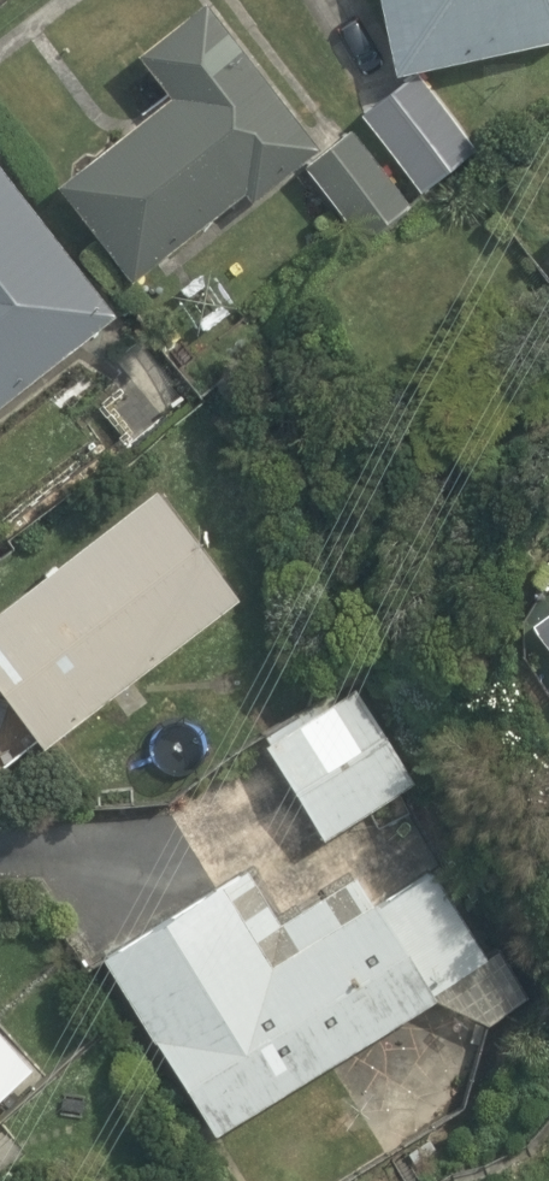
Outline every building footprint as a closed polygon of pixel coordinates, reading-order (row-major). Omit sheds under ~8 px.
[(58,183),(135,280),(247,193),(254,202),(322,147),(210,0),(205,0),(140,53),(173,95),(58,183)] [(398,72),(548,39),(548,0),(383,0),(398,72)] [(483,148),(422,72),(365,116),(423,194),(483,148)] [(416,203),(353,129),(307,166),(367,243),(416,203)] [(118,315),(0,161),(0,404),(118,315)] [(0,606),(0,680),(47,744),(242,600),(158,488),(0,606)] [(536,622),(548,641),(548,612),(536,622)] [(356,685),(266,741),(327,838),(417,782),(356,685)] [(251,863),(107,955),(218,1132),(438,997),(492,1024),(534,1001),(500,947),(487,954),(434,871),(379,904),(357,869),(283,913),(251,863)] [(0,1022),(0,1099),(39,1066),(0,1022)]
